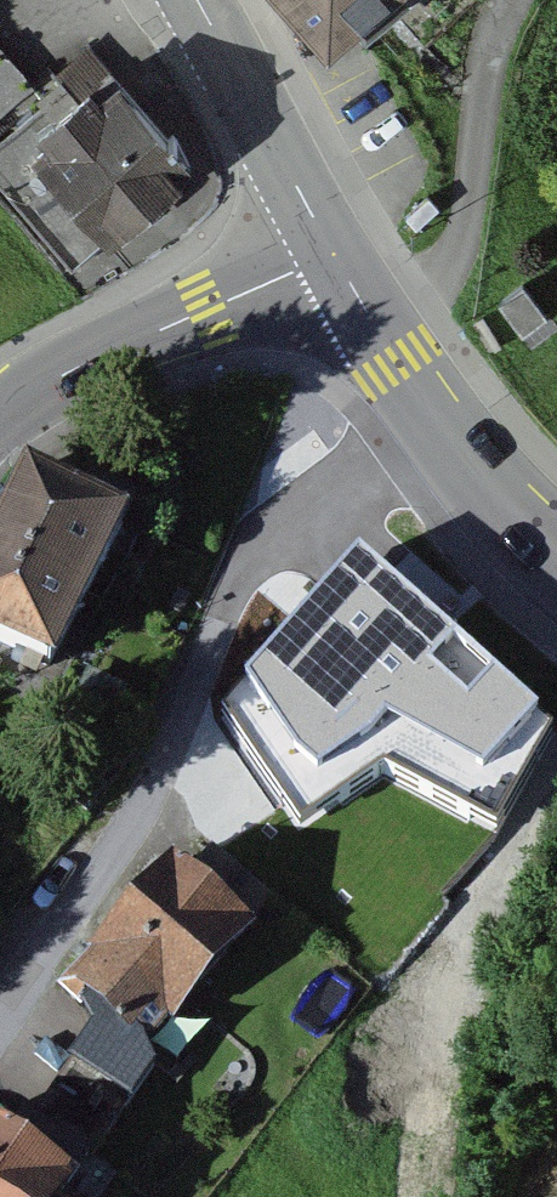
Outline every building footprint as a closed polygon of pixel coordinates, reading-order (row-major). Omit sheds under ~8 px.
[(325,46),(370,6),(378,0),(283,0),(325,46)] [(108,72),(77,99),(66,87),(0,145),(0,186),(71,267),(140,207),(145,212),(153,204),(161,197),(157,192),(189,164),(108,72)] [(522,284),(498,301),(522,334),(534,325),(546,316),(522,284)] [(85,596),(122,523),(26,474),(8,508),(1,504),(0,505),(0,551),(85,596)] [(366,544),(223,715),(301,830),(382,775),(495,834),(556,735),(556,725),(366,544)] [(0,551),(0,641),(47,666),(85,596),(0,551)] [(92,1026),(72,1059),(131,1100),(153,1066),(146,1042),(246,930),(172,867),(62,990),(82,1009),(92,1026)] [(33,1115),(90,1154),(92,1156),(131,1100),(72,1059),(33,1115)] [(90,1154),(33,1115),(24,1109),(3,1139),(0,1137),(0,1196),(60,1196),(90,1154)]
